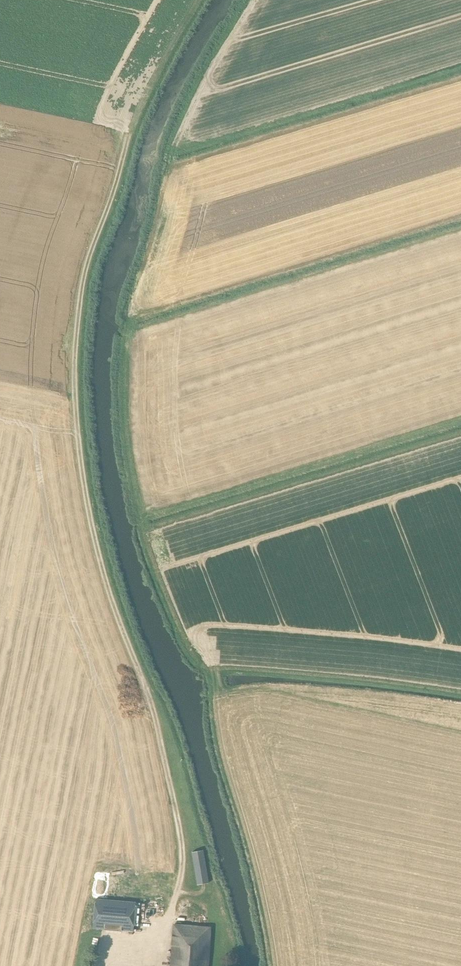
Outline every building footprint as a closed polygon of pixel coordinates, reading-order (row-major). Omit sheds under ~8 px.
[(204,850),(192,852),(197,885),(209,883),(204,850)] [(96,900),(94,928),(102,929),(133,931),(136,903),(96,900)] [(212,927),(174,924),(171,965),(208,965),(212,927)]
